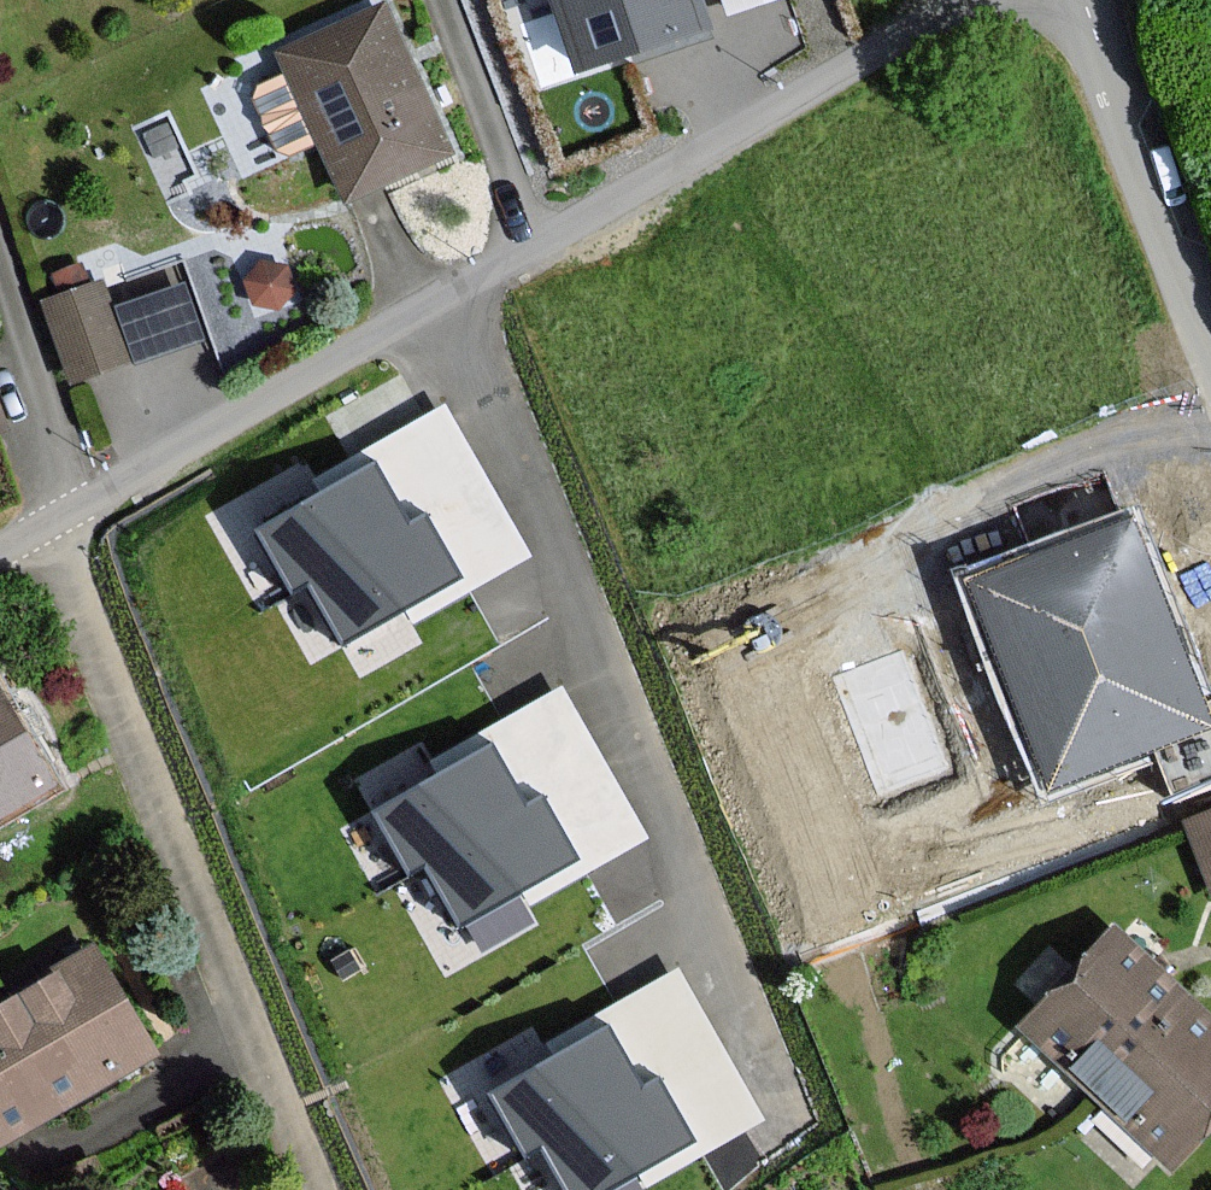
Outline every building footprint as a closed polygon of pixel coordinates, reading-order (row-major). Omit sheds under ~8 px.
[(697,0),(555,0),(578,69),(706,26),(697,0)] [(729,10),(760,0),(726,0),(729,10)] [(385,6),(282,51),(346,196),(365,187),(449,151),(408,58),(385,6)] [(105,282),(52,301),(80,378),(133,359),(105,282)] [(0,394),(0,438),(14,433),(0,394)] [(454,574),(423,516),(405,526),(374,469),(264,527),(295,585),(314,575),(344,632),(454,574)] [(1203,726),(1129,528),(977,585),(1051,783),(1203,726)] [(46,789),(0,709),(0,815),(46,789)] [(382,813),(412,870),(431,860),(462,917),(572,859),(541,802),(523,811),(492,754),(382,813)] [(1210,891),(1210,812),(1184,822),(1210,891)] [(1111,932),(1018,1030),(1094,1101),(1187,1003),(1111,932)] [(148,1061),(90,957),(0,1007),(0,1142),(148,1061)] [(1210,1127),(1210,1026),(1187,1003),(1094,1101),(1169,1172),(1210,1127)] [(656,1082),(638,1091),(607,1034),(497,1093),(527,1150),(546,1140),(573,1189),(592,1189),(687,1140),(656,1082)]
